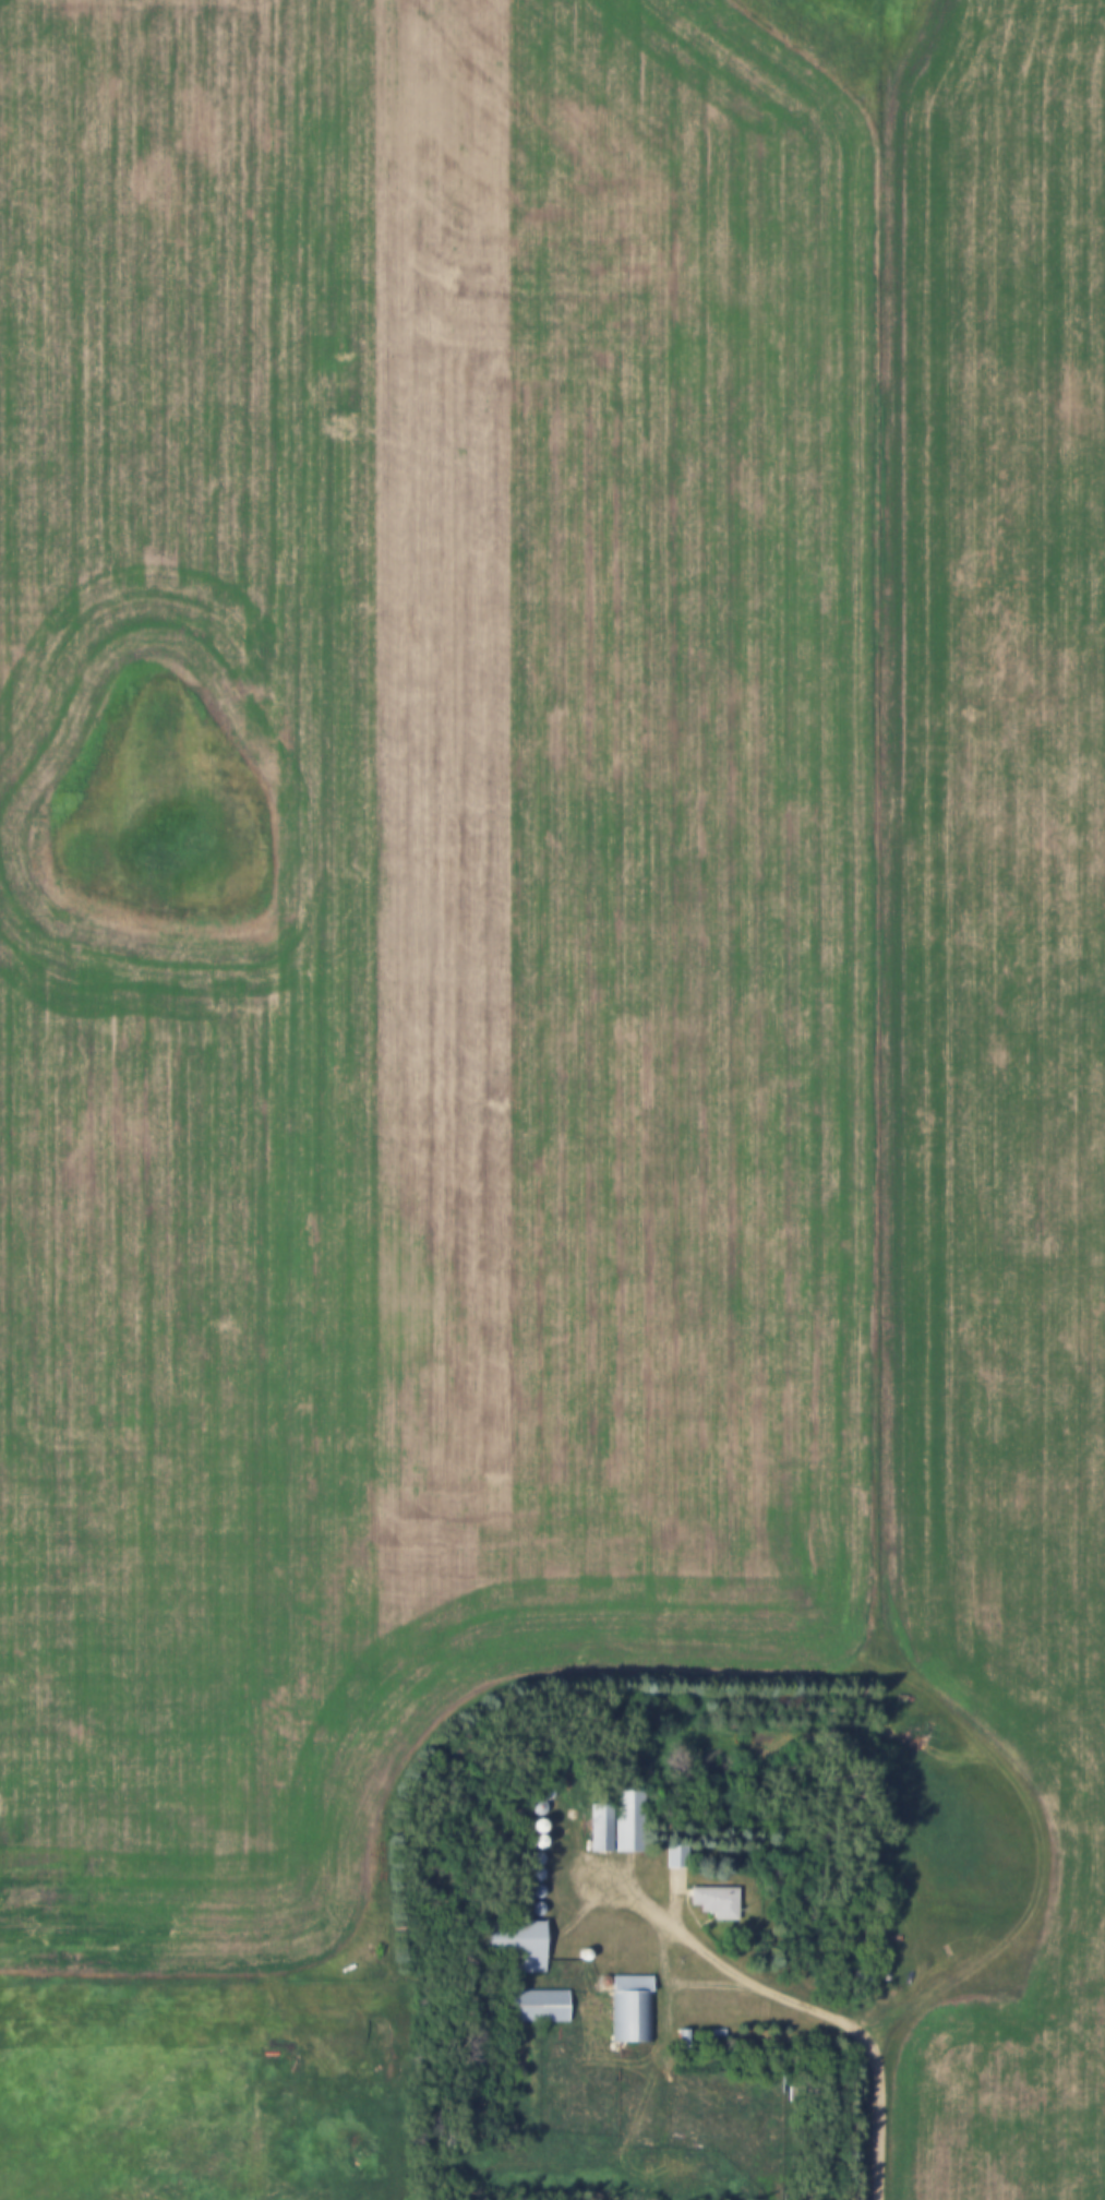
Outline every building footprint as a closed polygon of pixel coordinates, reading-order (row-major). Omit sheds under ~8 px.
[(619,1855),(644,1855),(644,1795),(619,1795),(619,1855)] [(593,1855),(613,1855),(613,1830),(604,1830),(604,1832),(593,1832),(593,1855)] [(714,1924),(740,1924),(740,1890),(692,1890),(692,1910),(703,1910),(703,1916),(714,1916),(714,1924)] [(546,1924),(477,1924),(478,1960),(512,1960),(512,1976),(546,1976),(546,1924)] [(653,2046),(654,1979),(615,1978),(615,2045),(653,2046)] [(570,1993),(510,1993),(510,2025),(570,2025),(570,1993)]
